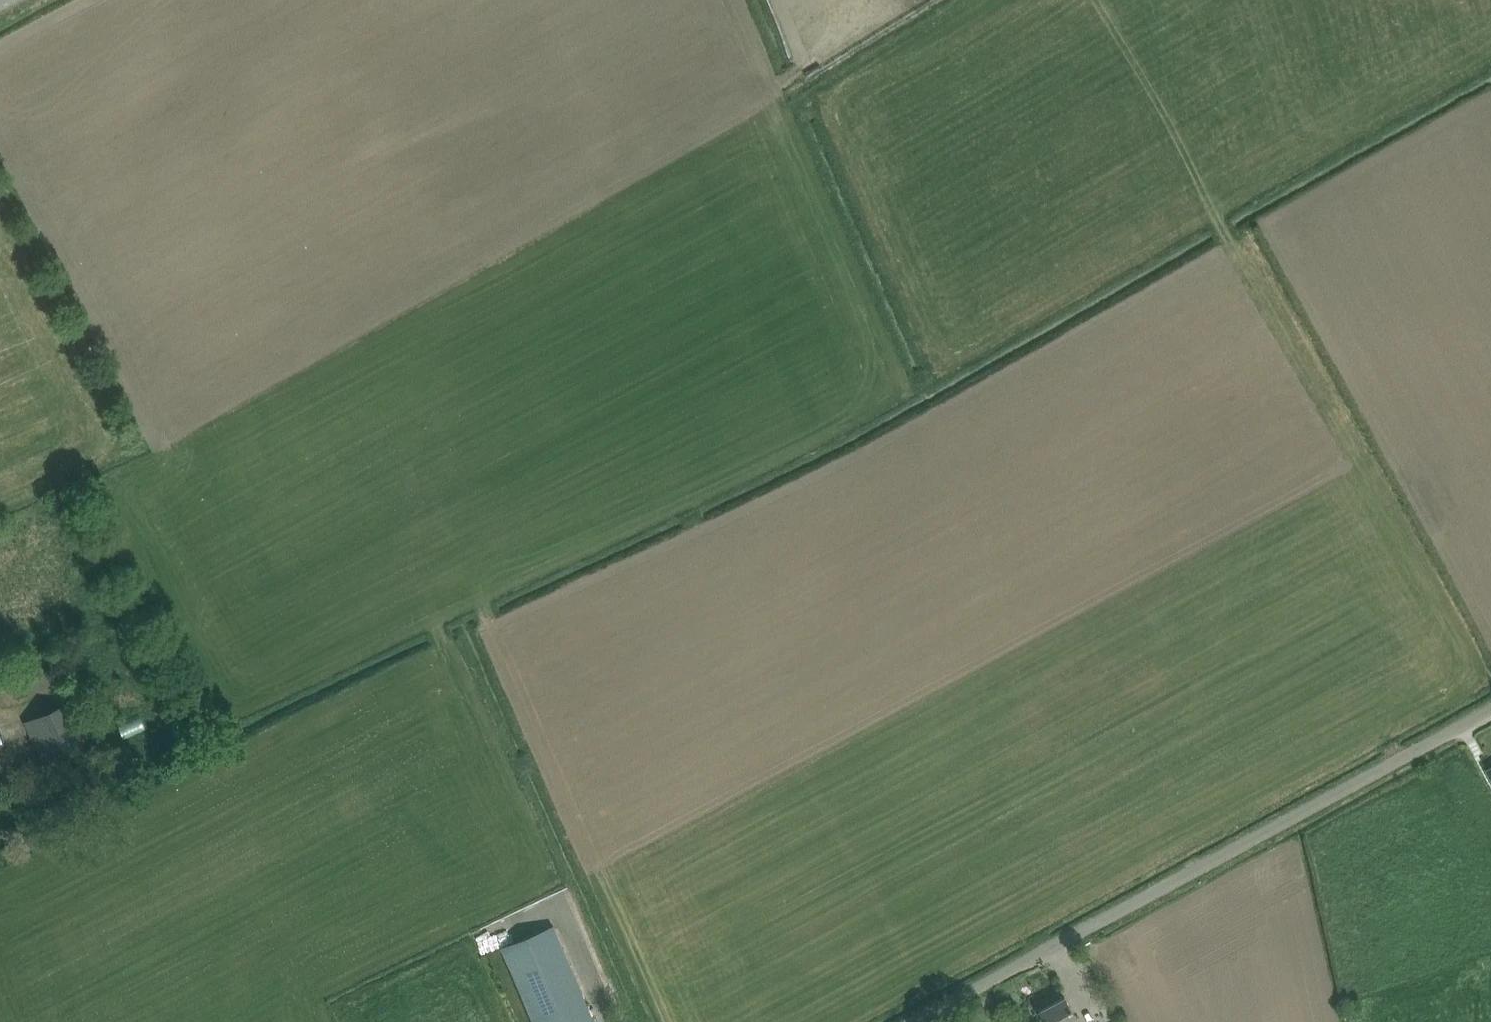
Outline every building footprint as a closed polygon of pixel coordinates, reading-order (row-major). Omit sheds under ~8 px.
[(25,721),(44,765),(82,748),(63,704),(25,721)] [(500,947),(534,1021),(595,1021),(587,1004),(555,926),(554,924),(500,947)] [(1075,1014),(1065,996),(1040,1010),(1046,1021),(1079,1021),(1075,1014)]
